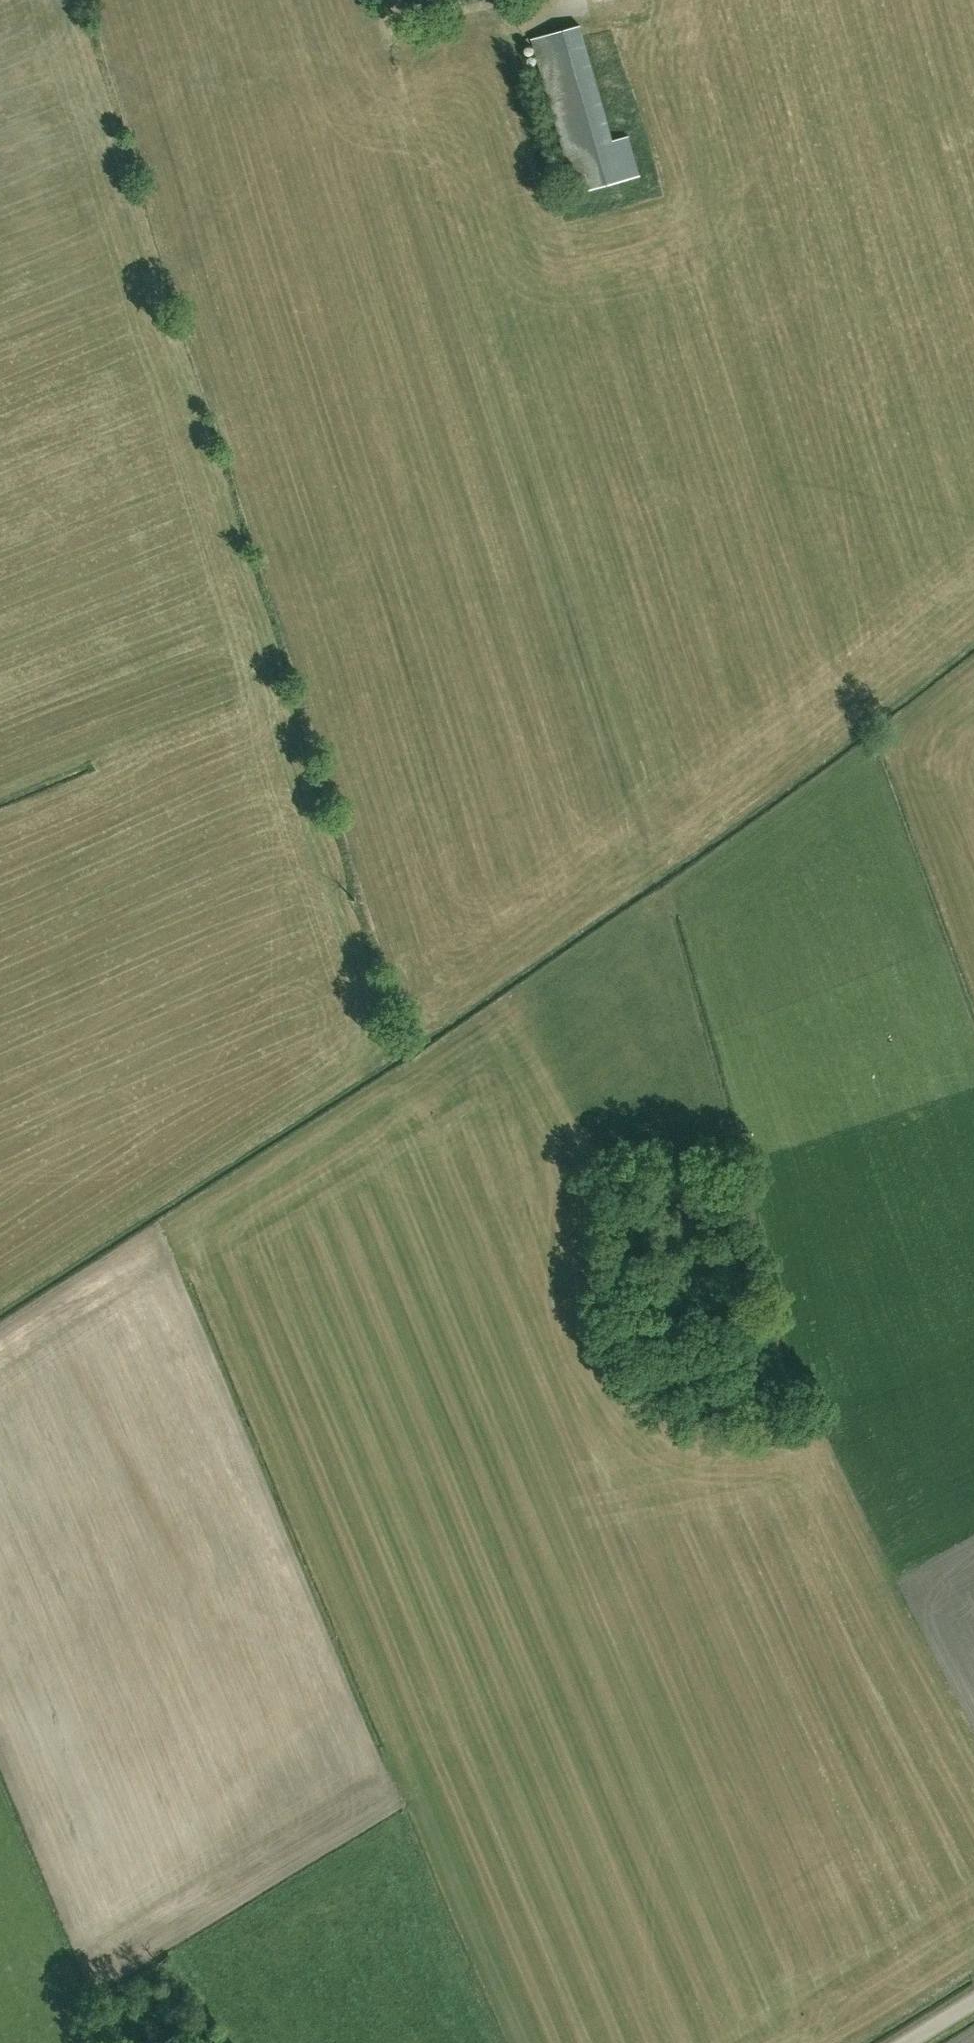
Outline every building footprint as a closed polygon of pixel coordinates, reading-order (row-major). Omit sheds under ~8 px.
[(629,136),(612,141),(580,25),(531,39),(576,194),(640,176),(629,136)]
